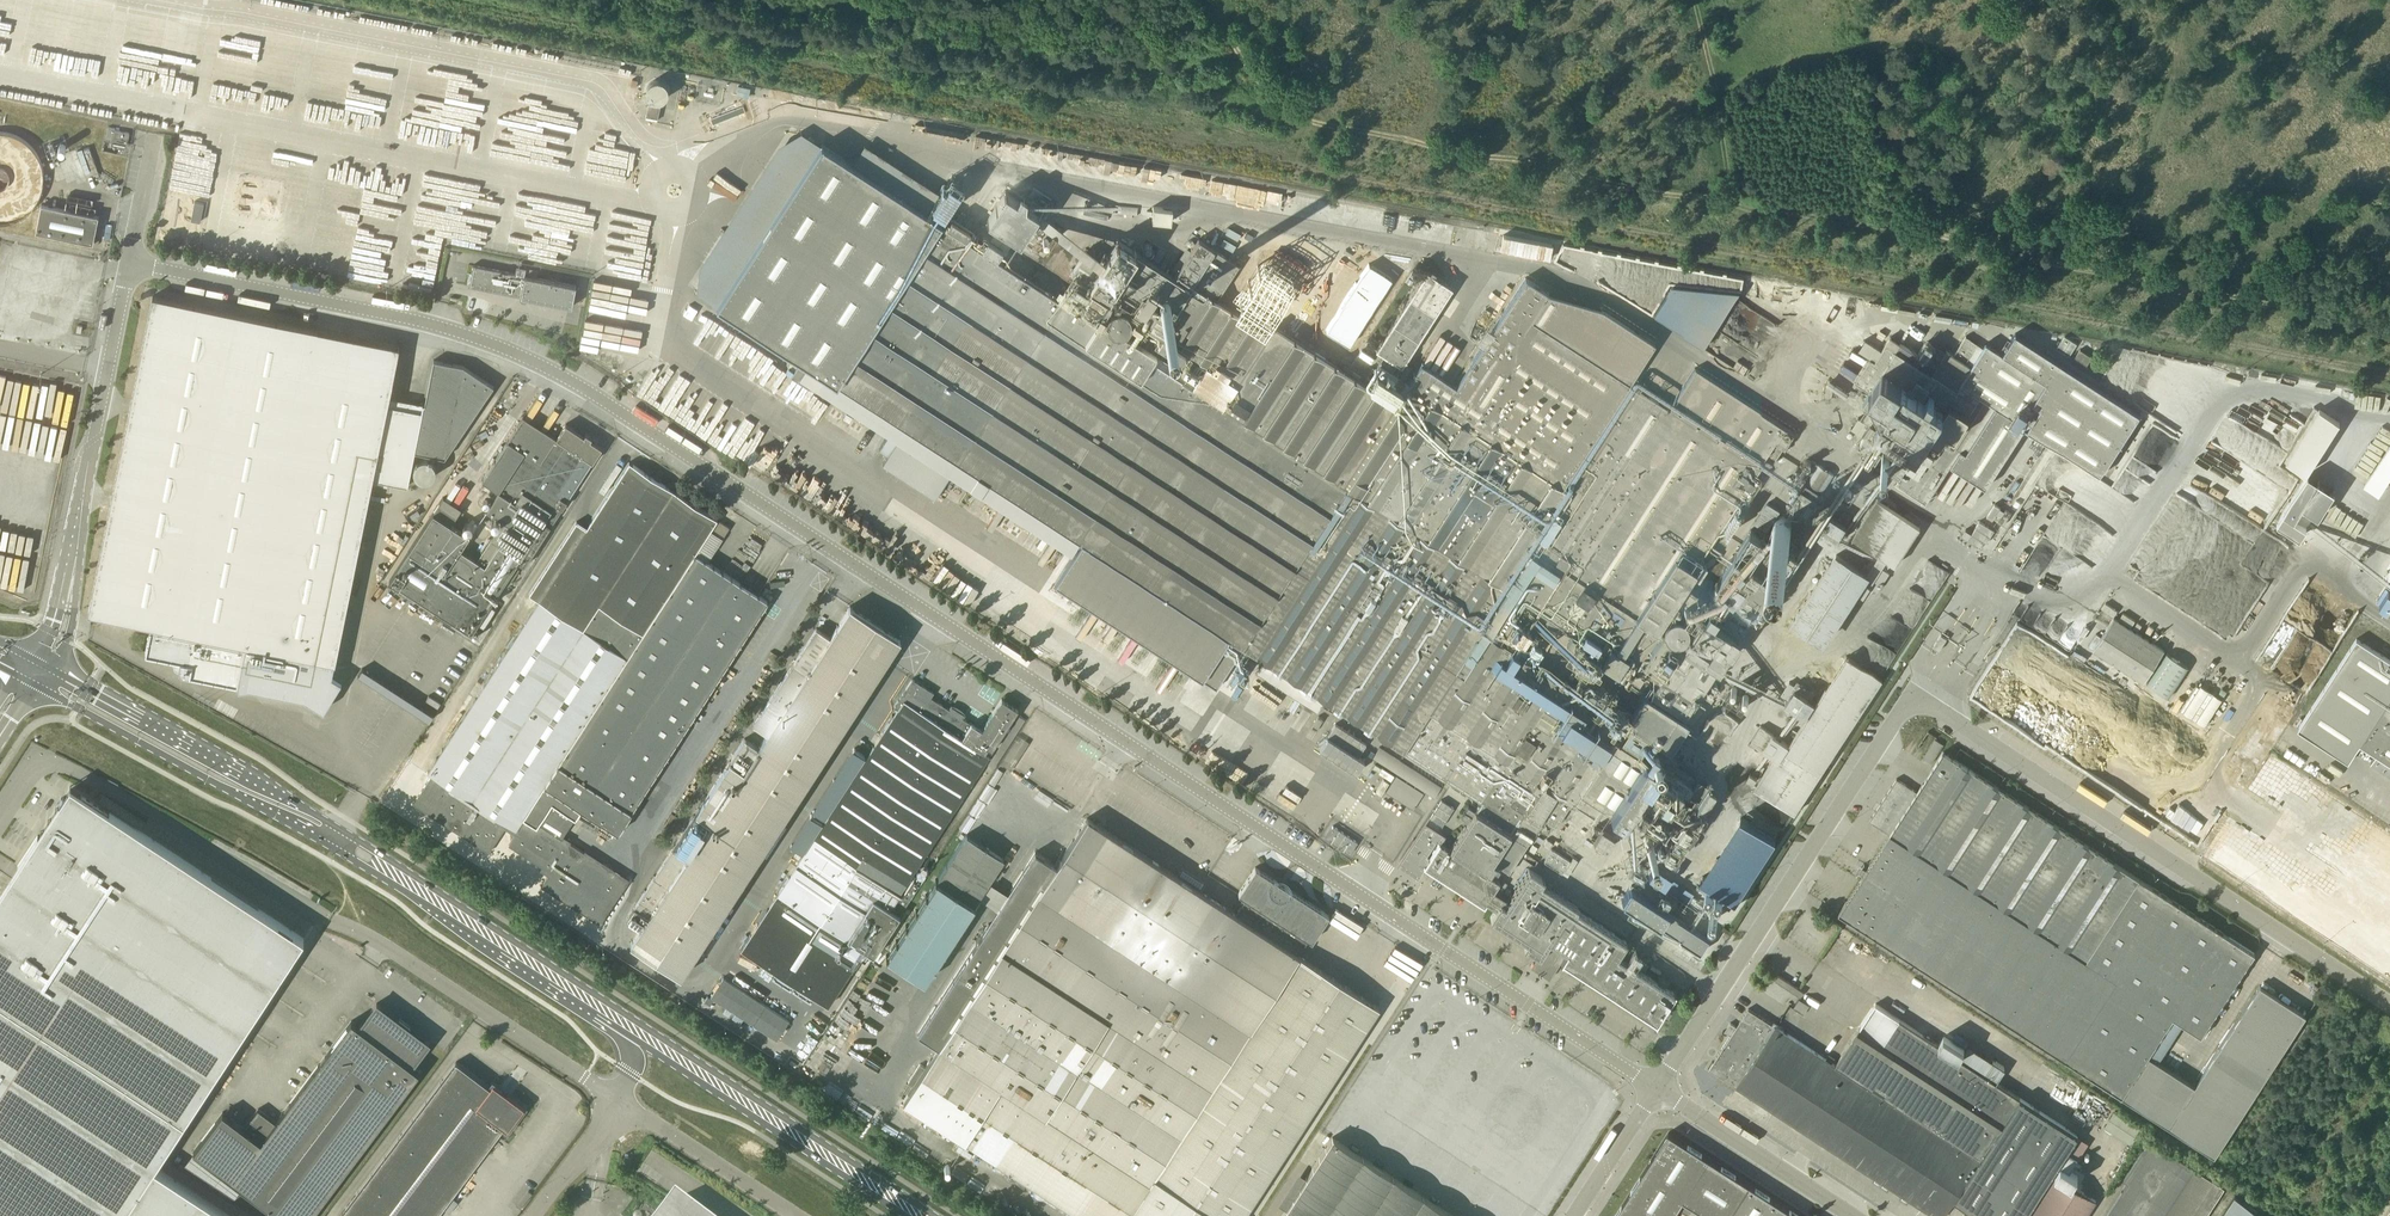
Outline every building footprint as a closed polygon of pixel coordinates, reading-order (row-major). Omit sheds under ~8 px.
[(647,84),(646,86),(645,89),(645,91),(645,95),(646,97),(648,99),(650,101),(653,103),(656,103),(657,103),(660,102),(663,101),(666,99),(668,96),(669,93),(669,90),(669,88),(668,86),(667,85),(664,82),(663,81),(662,80),(660,79),(658,79),(656,79),(654,79),(652,80),(651,81),(649,82),(648,83),(647,84)] [(645,118),(657,121),(660,106),(648,104),(645,118)] [(116,128),(108,127),(106,140),(127,145),(130,133),(115,130),(116,128)] [(801,359),(837,383),(943,223),(927,213),(851,164),(822,145),(776,215),(765,232),(756,245),(721,298),(717,304),(801,359)] [(948,180),(931,207),(943,215),(960,189),(948,180)] [(1006,191),(987,219),(1020,241),(1039,212),(1006,191)] [(36,232),(93,243),(97,224),(99,216),(51,206),(42,204),(36,232)] [(1144,219),(1163,220),(1164,206),(1145,205),(1144,219)] [(1035,224),(1054,237),(1058,230),(1039,217),(1035,224)] [(1058,298),(943,223),(837,383),(843,387),(839,393),(893,428),(954,468),(1074,546),(1181,378),(1152,358),(1156,352),(1104,318),(1100,324),(1076,308),(1058,298)] [(1452,224),(1443,224),(1442,242),(1452,242),(1452,224)] [(1557,245),(1510,233),(1506,249),(1553,261),(1557,245)] [(981,247),(996,257),(1003,248),(987,237),(981,247)] [(1058,298),(1076,308),(1084,296),(1102,308),(1104,305),(1126,320),(1132,312),(1145,321),(1146,320),(1163,331),(1164,331),(1189,348),(1208,360),(1238,380),(1268,333),(1216,299),(1239,265),(1198,239),(1191,250),(1176,272),(1174,276),(1117,239),(1104,259),(1086,247),(1071,271),(1074,273),(1058,298)] [(473,265),(469,286),(523,296),(524,299),(528,300),(530,298),(566,305),(575,307),(579,286),(539,278),(525,275),(525,273),(518,271),(518,273),(473,265)] [(1385,355),(1373,374),(1385,381),(1392,370),(1397,363),(1401,366),(1452,287),(1426,270),(1375,349),(1385,355)] [(1409,381),(1406,386),(1563,486),(1579,462),(1619,400),(1617,399),(1629,382),(1532,318),(1548,293),(1525,278),(1522,284),(1456,386),(1420,363),(1409,381)] [(1671,285),(1652,317),(1702,350),(1716,329),(1736,299),(1740,292),(1671,285)] [(1795,301),(1817,307),(1820,292),(1798,287),(1795,301)] [(249,687),(305,698),(324,710),(342,681),(332,675),(334,663),(335,663),(373,479),(408,486),(415,451),(445,457),(494,386),(463,365),(434,359),(425,404),(423,403),(421,411),(388,404),(392,381),(311,364),(318,329),(153,296),(88,613),(151,625),(146,652),(175,658),(175,659),(176,659),(174,665),(178,671),(190,673),(190,674),(237,683),(238,684),(239,689),(249,687)] [(1337,330),(1329,339),(1338,346),(1352,326),(1345,321),(1338,331),(1337,330)] [(1222,405),(1348,482),(1402,391),(1385,381),(1373,374),(1366,385),(1273,325),(1268,333),(1238,380),(1222,405)] [(1857,378),(1855,381),(1861,385),(1864,387),(1870,390),(1866,397),(1874,402),(1864,417),(1866,418),(1870,420),(1864,431),(1866,432),(1863,436),(1860,441),(1867,446),(1870,442),(1880,448),(1897,458),(1890,469),(1893,471),(1891,474),(1898,478),(1896,482),(1926,502),(1951,464),(1985,486),(2025,426),(2102,476),(2143,414),(2017,332),(2003,353),(1986,342),(1983,347),(1966,336),(1954,354),(1948,350),(1936,343),(1927,337),(1917,352),(1889,336),(1883,345),(1881,348),(1875,359),(1870,356),(1857,378)] [(2080,349),(2075,357),(2087,365),(2092,357),(2080,349)] [(1630,383),(1619,400),(1579,462),(1598,474),(1551,547),(1576,562),(1568,575),(1655,629),(1668,609),(1681,617),(1697,592),(1684,583),(1760,467),(1765,460),(1772,464),(1783,446),(1786,448),(1795,434),(1695,368),(1669,408),(1630,383)] [(1228,637),(1248,650),(1322,527),(1348,482),(1222,405),(1181,378),(1074,546),(1077,548),(1073,553),(1058,576),(1105,607),(1111,598),(1120,605),(1134,584),(1225,643),(1228,637)] [(1475,625),(1563,486),(1406,386),(1402,391),(1348,482),(1322,527),(1475,625)] [(2287,462),(2307,474),(2340,423),(2319,410),(2287,462)] [(525,566),(568,498),(601,447),(590,440),(591,437),(586,434),(584,436),(566,424),(557,438),(524,416),(482,480),(499,491),(487,510),(503,520),(477,560),(459,548),(468,535),(451,524),(457,515),(440,503),(389,581),(471,633),(478,623),(484,627),(496,608),(490,604),(504,583),(509,586),(512,580),(520,569),(515,566),(518,561),(525,566)] [(2366,485),(2381,495),(2389,481),(2389,449),(2366,485)] [(1800,479),(1805,483),(1790,505),(1811,518),(1825,496),(1822,494),(1835,474),(1813,460),(1800,479)] [(432,775),(414,803),(489,852),(505,827),(517,835),(512,844),(522,850),(521,852),(533,860),(534,858),(552,870),(541,886),(566,902),(567,900),(600,921),(606,912),(608,913),(618,898),(616,897),(627,880),(612,870),(614,868),(604,862),(603,864),(562,837),(575,818),(582,808),(618,832),(768,601),(695,554),(717,519),(630,462),(587,528),(576,521),(529,594),(539,600),(428,772),(432,775)] [(1598,474),(1579,462),(1563,486),(1475,625),(1500,641),(1525,602),(1544,614),(1568,575),(1576,562),(1551,547),(1598,474)] [(2334,491),(2318,481),(2307,474),(2277,522),(2300,536),(2306,527),(2294,519),(2302,506),(2319,516),(2334,491)] [(1895,564),(1920,526),(1877,498),(1852,536),(1895,564)] [(1830,515),(1818,535),(1834,545),(1847,525),(1830,515)] [(1774,523),(1773,525),(1774,527),(1774,529),(1775,530),(1776,532),(1778,533),(1779,534),(1781,534),(1783,535),(1785,534),(1786,534),(1788,533),(1790,532),(1791,530),(1792,529),(1792,527),(1792,525),(1792,523),(1792,522),(1791,520),(1790,518),(1788,517),(1786,516),(1785,516),(1783,516),(1781,516),(1779,516),(1778,517),(1776,518),(1775,520),(1774,522),(1774,523)] [(719,520),(713,531),(723,538),(730,527),(719,520)] [(1983,539),(1990,528),(1978,520),(1971,531),(1983,539)] [(470,522),(469,522),(467,522),(466,522),(465,523),(464,524),(463,525),(463,527),(463,528),(463,529),(464,530),(465,531),(466,531),(467,532),(469,532),(470,531),(471,531),(472,530),(472,529),(473,528),(473,526),(472,525),(472,524),(471,523),(470,522)] [(1623,721),(1500,641),(1475,625),(1322,527),(1248,650),(1263,659),(1259,665),(1269,672),(1266,676),(1286,690),(1289,685),(1319,704),(1323,699),(1406,753),(1430,715),(1570,802),(1614,735),(1623,721)] [(1751,529),(1716,582),(1700,611),(1702,612),(1737,634),(1744,622),(1748,624),(1757,609),(1792,555),(1751,529)] [(1868,572),(1861,568),(1836,551),(1790,621),(1825,644),(1858,592),(1864,596),(1870,586),(1877,591),(1890,572),(1882,567),(1886,561),(1878,556),(1875,561),(1868,572)] [(1936,582),(1943,585),(1949,571),(1930,562),(1927,569),(1939,575),(1936,582)] [(1680,645),(1655,629),(1568,575),(1544,614),(1579,636),(1585,626),(1610,642),(1627,654),(1660,675),(1649,693),(1683,715),(1683,716),(1687,719),(1693,723),(1697,716),(1698,716),(1705,706),(1695,699),(1737,634),(1702,612),(1680,645)] [(641,927),(630,943),(681,976),(901,639),(850,606),(830,637),(817,628),(753,725),(767,734),(758,747),(745,738),(627,919),(641,927)] [(2094,649),(2144,681),(2164,649),(2114,617),(2094,649)] [(1947,638),(1941,634),(1933,646),(1939,650),(1947,638)] [(2356,639),(2298,729),(2348,762),(2360,744),(2376,754),(2371,763),(2389,775),(2389,660),(2356,639)] [(2166,652),(2146,683),(2169,698),(2189,667),(2166,652)] [(1775,756),(1755,786),(1778,801),(1788,807),(1795,812),(1882,680),(1846,656),(1789,744),(1775,734),(1765,749),(1775,756)] [(1640,691),(1649,678),(1629,665),(1621,678),(1640,691)] [(1982,675),(1970,696),(2006,718),(2019,698),(1982,675)] [(898,709),(741,948),(827,1005),(864,949),(874,956),(919,886),(911,881),(901,896),(899,894),(989,756),(985,753),(988,748),(992,750),(1018,709),(1002,698),(981,729),(962,717),(964,714),(951,706),(949,709),(931,697),(934,692),(913,678),(894,706),(898,709)] [(2200,685),(2199,687),(2196,685),(2180,710),(2192,717),(2208,692),(2209,690),(2200,685)] [(1795,688),(1785,702),(1806,716),(1815,701),(1795,688)] [(2221,700),(2208,692),(2192,717),(2205,725),(2221,700)] [(1486,903),(1496,909),(1504,896),(1501,894),(1496,891),(1494,890),(1500,881),(1486,872),(1486,871),(1493,861),(1499,865),(1509,872),(1544,817),(1556,825),(1570,802),(1430,715),(1406,753),(1481,801),(1475,810),(1468,806),(1462,817),(1468,821),(1450,849),(1441,843),(1439,842),(1424,866),(1425,867),(1484,905),(1486,903)] [(1366,744),(1336,724),(1319,751),(1356,774),(1364,761),(1358,757),(1366,744)] [(1635,749),(1614,735),(1570,802),(1605,825),(1614,811),(1640,827),(1644,821),(1662,832),(1668,822),(1670,823),(1678,811),(1676,810),(1683,800),(1665,788),(1674,774),(1668,770),(1674,762),(1676,758),(1662,749),(1662,750),(1660,748),(1652,760),(1644,755),(1635,749)] [(2140,879),(1954,758),(1944,751),(1918,791),(1897,778),(1870,820),(1890,834),(2087,961),(2140,879)] [(2220,848),(2389,959),(2389,847),(2271,770),(2233,828),(2229,826),(2224,834),(2227,836),(2220,848)] [(71,789),(65,798),(64,799),(62,798),(61,798),(58,803),(59,804),(60,805),(43,831),(43,832),(42,833),(42,836),(42,837),(43,838),(38,835),(36,837),(18,866),(0,893),(0,1215),(231,1215),(155,1166),(155,1165),(304,938),(110,811),(109,812),(109,813),(71,789)] [(970,814),(961,828),(982,841),(991,827),(970,814)] [(903,1100),(1081,1215),(1242,1215),(1379,1007),(1298,954),(1308,939),(1312,941),(1329,915),(1255,867),(1238,893),(1246,898),(1238,911),(1240,912),(1237,915),(1087,818),(1056,865),(1035,852),(918,1033),(939,1046),(925,1067),(920,1064),(908,1082),(913,1085),(903,1100)] [(1614,837),(1602,829),(1593,823),(1585,836),(1606,850),(1614,837)] [(1350,854),(1358,842),(1334,825),(1325,838),(1350,854)] [(1417,871),(1438,838),(1426,830),(1404,863),(1417,871)] [(967,834),(886,957),(924,981),(992,875),(998,879),(1004,871),(998,867),(1003,858),(967,834)] [(2121,982),(2087,961),(1890,834),(1866,870),(1863,868),(1860,872),(1864,875),(1839,912),(2070,1061),(2121,982)] [(1657,838),(1647,853),(1658,859),(1669,858),(1674,850),(1657,838)] [(1540,857),(1544,852),(1538,848),(1535,853),(1540,857)] [(1688,902),(1695,893),(1655,865),(1649,874),(1688,902)] [(1509,899),(1504,896),(1496,909),(1490,918),(1527,941),(1524,946),(1538,955),(1540,957),(1540,956),(1548,961),(1546,965),(1551,968),(1553,969),(1557,962),(1556,961),(1558,958),(1561,960),(1655,1021),(1655,1022),(1663,1010),(1666,1012),(1670,1005),(1667,1003),(1675,992),(1674,991),(1674,992),(1618,955),(1627,941),(1626,940),(1626,941),(1579,910),(1579,909),(1578,908),(1578,907),(1542,883),(1545,879),(1529,868),(1515,889),(1511,896),(1509,899)] [(917,872),(917,873),(918,875),(918,876),(919,876),(920,877),(921,877),(923,877),(925,876),(925,875),(926,874),(926,873),(925,871),(924,870),(923,869),(922,869),(921,869),(920,869),(919,870),(918,870),(917,872)] [(2255,953),(2174,901),(2140,879),(2087,961),(2121,982),(2070,1061),(2151,1113),(2164,1122),(2215,1156),(2306,1015),(2260,985),(2195,1086),(2190,1082),(2159,1062),(2183,1023),(2202,1035),(2255,953)] [(1702,952),(1710,938),(1630,886),(1621,899),(1702,952)] [(1776,980),(1783,985),(1786,980),(1779,975),(1776,980)] [(723,977),(710,996),(777,1039),(789,1020),(723,977)] [(1801,997),(1804,992),(1786,980),(1783,985),(1801,997)] [(419,1071),(411,1066),(429,1042),(408,1026),(411,1024),(400,1016),(398,1019),(377,1003),(359,1026),(352,1021),(275,1122),(258,1109),(244,1128),(223,1112),(194,1151),(280,1215),(310,1215),(419,1071)] [(1709,1068),(1935,1215),(1943,1215),(1955,1199),(1981,1215),(2025,1215),(2078,1135),(1900,1019),(1885,1043),(1860,1027),(1836,1065),(1749,1008),(1709,1068)] [(344,1211),(352,1215),(436,1215),(502,1129),(508,1133),(528,1106),(510,1093),(508,1095),(501,1090),(503,1088),(493,1080),(488,1086),(456,1062),(344,1210),(344,1211)] [(1669,1132),(1630,1193),(1615,1215),(1673,1215),(1679,1206),(1691,1214),(1695,1207),(1710,1215),(1801,1215),(1669,1132)] [(1281,1215),(1454,1215),(1332,1137),(1281,1215)] [(2106,1215),(2206,1215),(2224,1188),(2209,1178),(2150,1139),(2124,1180),(2128,1182),(2106,1215)] [(1294,1171),(1273,1202),(1279,1206),(1300,1175),(1294,1171)] [(2028,1215),(2086,1215),(2096,1201),(2055,1174),(2028,1215)] [(2235,1196),(2222,1215),(2266,1215),(2235,1196)] [(675,1199),(662,1215),(698,1215),(675,1199)]
